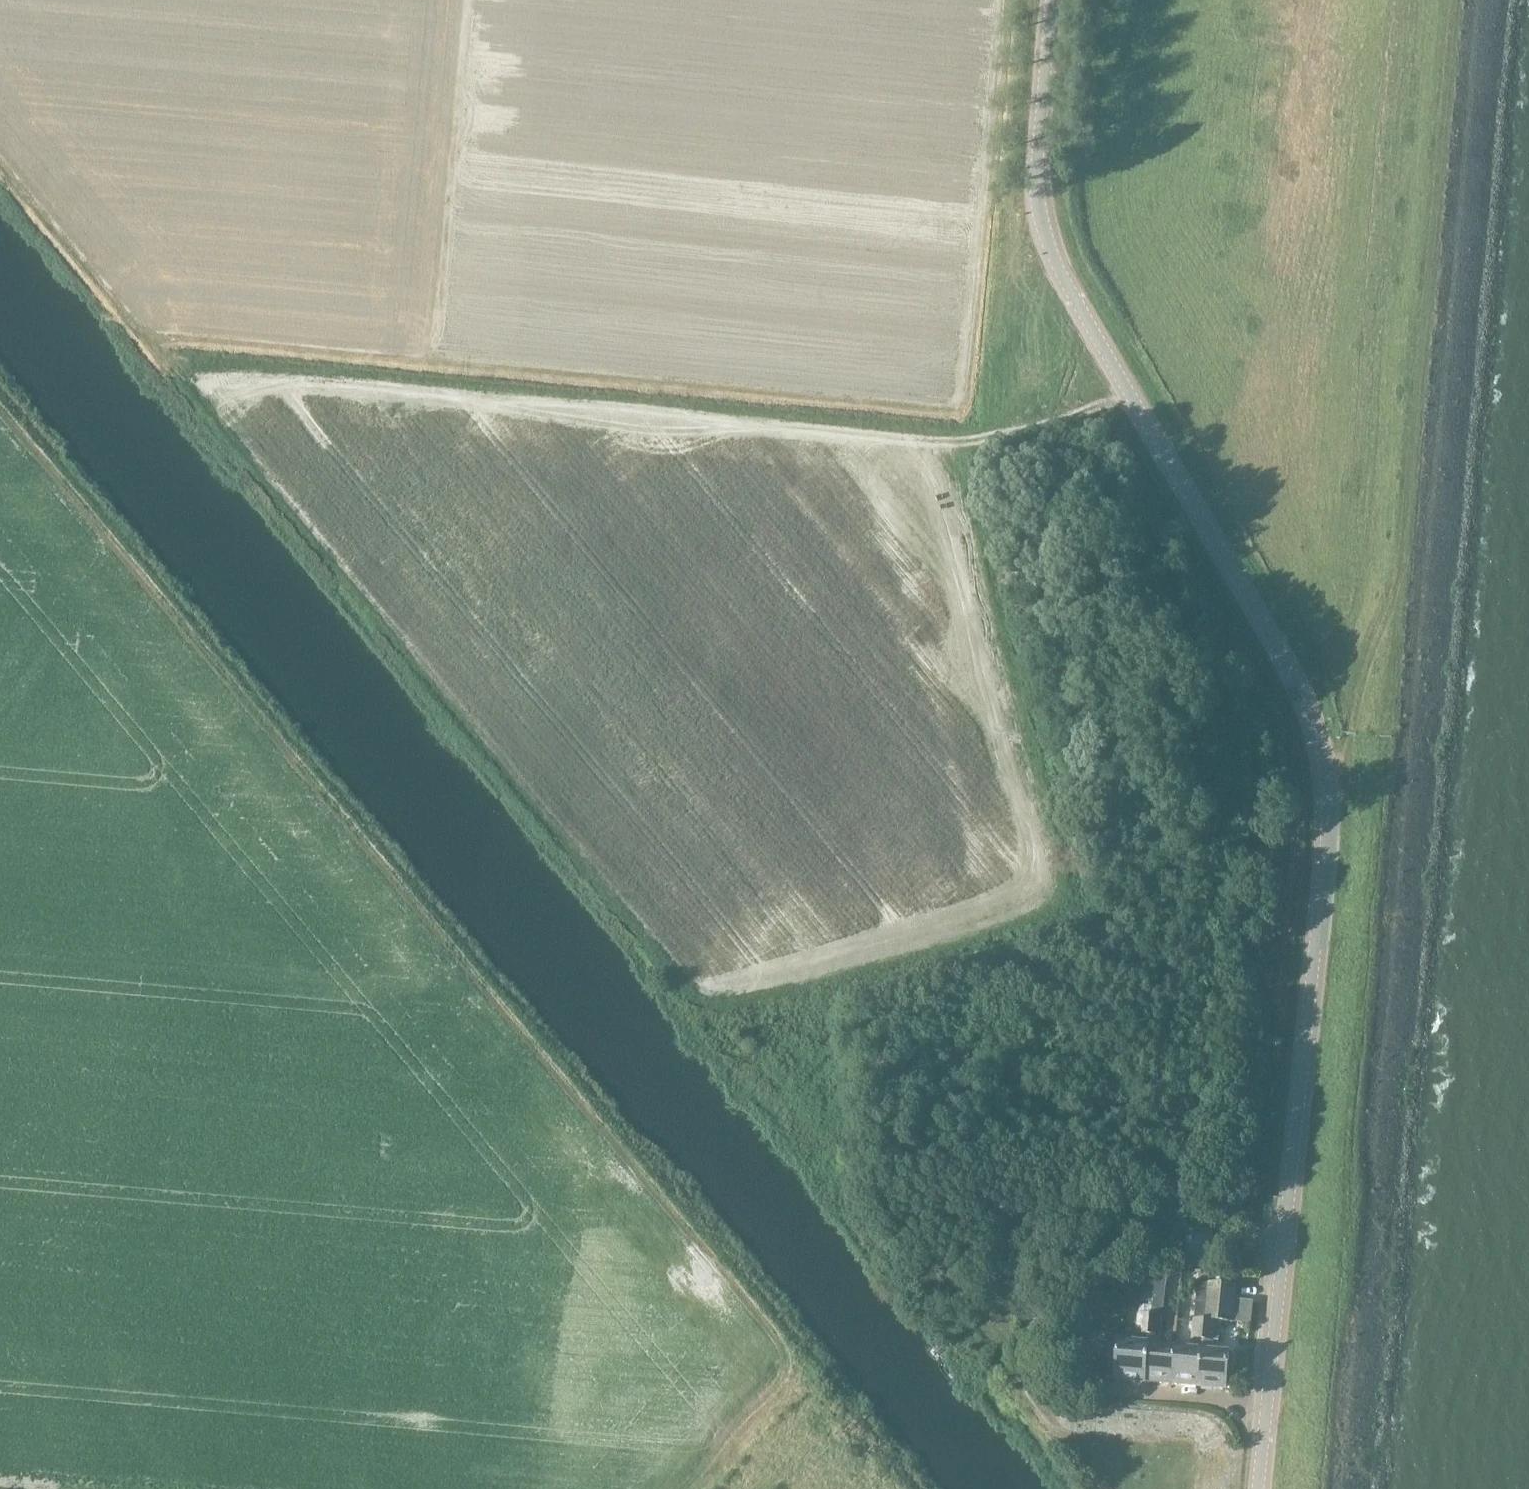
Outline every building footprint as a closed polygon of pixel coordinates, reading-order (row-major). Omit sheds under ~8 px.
[(1209,1283),(1205,1320),(1198,1387),(1227,1390),(1230,1354),(1213,1352),(1214,1341),(1219,1342),(1221,1322),(1233,1324),(1237,1286),(1209,1283)] [(1142,1289),(1141,1303),(1152,1304),(1154,1290),(1142,1289)] [(1180,1291),(1179,1319),(1190,1320),(1191,1291),(1180,1291)] [(1172,1385),(1175,1348),(1160,1347),(1163,1317),(1162,1316),(1164,1299),(1154,1298),(1153,1306),(1152,1315),(1145,1382),(1172,1385)] [(1139,1305),(1139,1314),(1152,1315),(1153,1306),(1139,1305)] [(1145,1382),(1152,1315),(1139,1314),(1137,1314),(1134,1345),(1119,1343),(1117,1343),(1114,1379),(1145,1382)] [(1192,1350),(1175,1348),(1172,1385),(1198,1387),(1205,1320),(1195,1319),(1192,1350)] [(1093,1346),(1092,1358),(1105,1359),(1106,1347),(1093,1346)]
